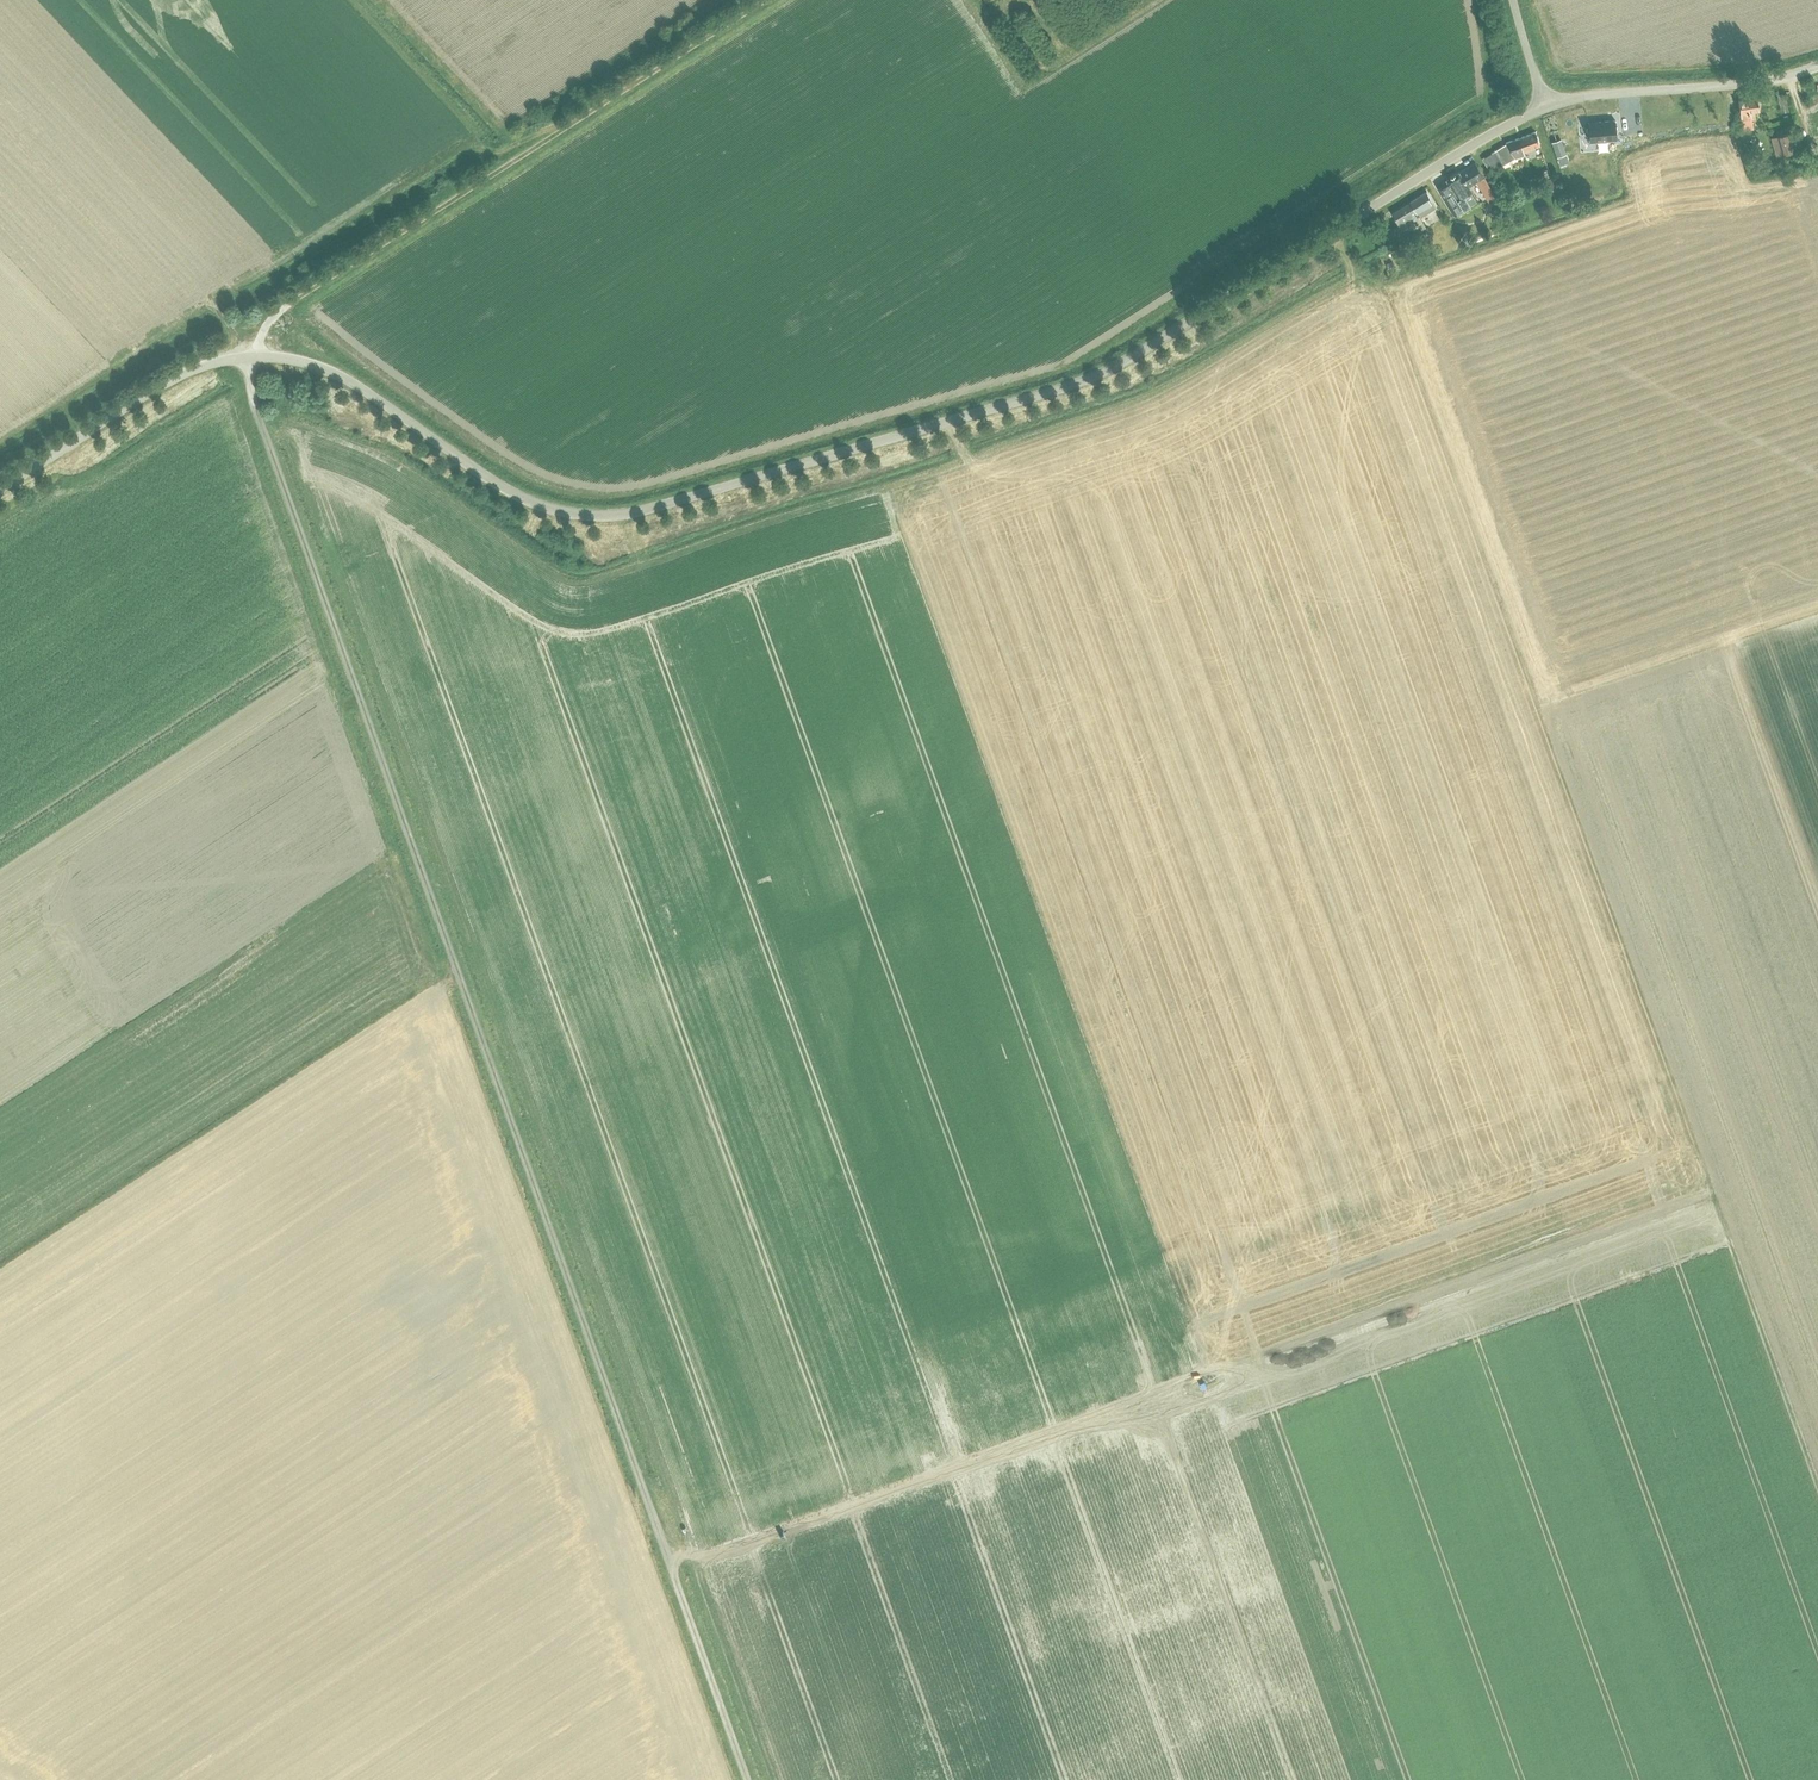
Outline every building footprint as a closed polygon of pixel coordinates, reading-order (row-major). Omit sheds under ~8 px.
[(1788,104),(1786,93),(1779,94),(1781,112),(1789,111),(1788,104)] [(1739,100),(1743,129),(1753,127),(1751,118),(1756,118),(1754,110),(1760,109),(1758,97),(1739,100)] [(1617,138),(1615,119),(1588,122),(1590,141),(1617,138)] [(1772,138),(1777,155),(1794,150),(1788,128),(1777,132),(1778,136),(1772,138)] [(1519,138),(1524,150),(1539,144),(1540,144),(1540,143),(1535,131),(1519,138)] [(1516,157),(1524,153),(1523,151),(1524,150),(1519,138),(1519,137),(1506,143),(1507,144),(1495,151),(1503,165),(1516,157)] [(1560,138),(1552,141),(1557,156),(1566,153),(1560,138)] [(1500,166),(1491,153),(1485,157),(1493,170),(1500,166)] [(1468,184),(1475,180),(1486,197),(1494,192),(1475,161),(1447,178),(1448,179),(1438,185),(1448,202),(1450,201),(1452,205),(1450,206),(1454,213),(1465,207),(1467,207),(1470,206),(1470,204),(1471,204),(1465,193),(1471,190),(1468,184)] [(1552,178),(1545,181),(1549,192),(1557,189),(1552,178)] [(1427,191),(1410,202),(1419,217),(1437,206),(1427,191)] [(1419,217),(1410,202),(1392,213),(1402,228),(1419,217)] [(1397,249),(1391,252),(1394,259),(1400,257),(1397,249)] [(1392,262),(1386,264),(1390,272),(1396,270),(1392,262)]
